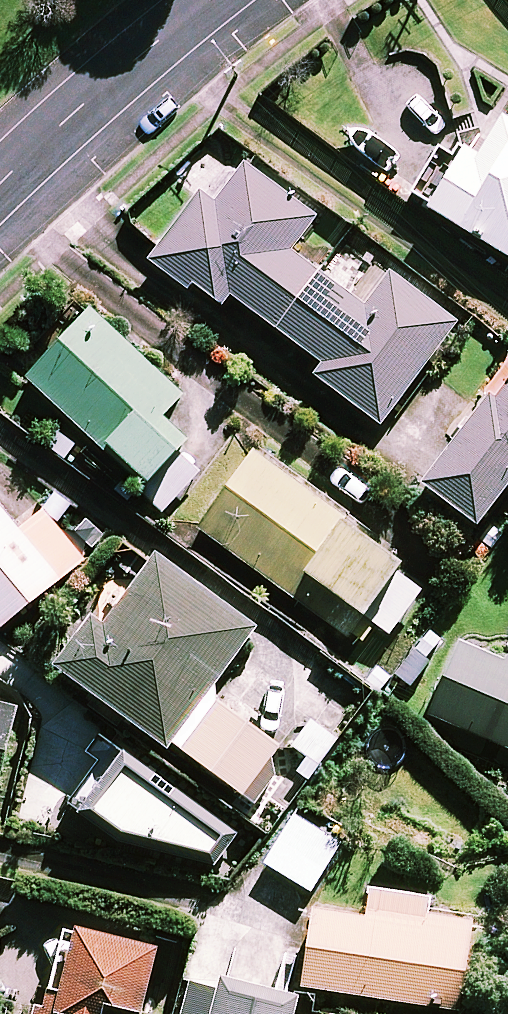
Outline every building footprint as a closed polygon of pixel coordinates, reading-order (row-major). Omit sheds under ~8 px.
[(492,118),(467,160),(450,150),(417,205),(507,259),(507,128),(492,118)] [(313,214),(221,147),(207,167),(188,153),(171,177),(194,193),(147,257),(214,306),(223,294),(317,362),(308,374),(376,424),(452,319),(385,271),(360,306),(286,252),(313,214)] [(137,486),(180,439),(155,417),(176,394),(82,308),(18,380),(137,486)] [(498,354),(401,476),(464,527),(507,472),(507,362),(498,354)] [(392,565),(241,450),(189,518),(340,634),(392,565)] [(0,515),(0,622),(77,557),(36,509),(12,529),(0,515)] [(94,623),(80,613),(44,664),(163,748),(173,748),(251,805),(275,772),(264,765),(276,749),(210,700),(208,685),(246,631),(141,556),(94,623)] [(451,640),(421,713),(507,748),(507,664),(451,640)] [(0,706),(0,744),(9,708),(0,706)] [(234,830),(119,750),(99,772),(92,765),(62,799),(113,845),(209,865),(234,830)] [(336,845),(292,816),(261,862),(305,891),(336,845)] [(420,897),(362,888),(358,915),(304,907),(293,984),(451,1008),(464,919),(418,912),(420,897)] [(64,927),(49,996),(29,992),(24,1013),(133,1013),(148,945),(64,927)] [(181,982),(173,1013),(313,1013),(181,982)]
